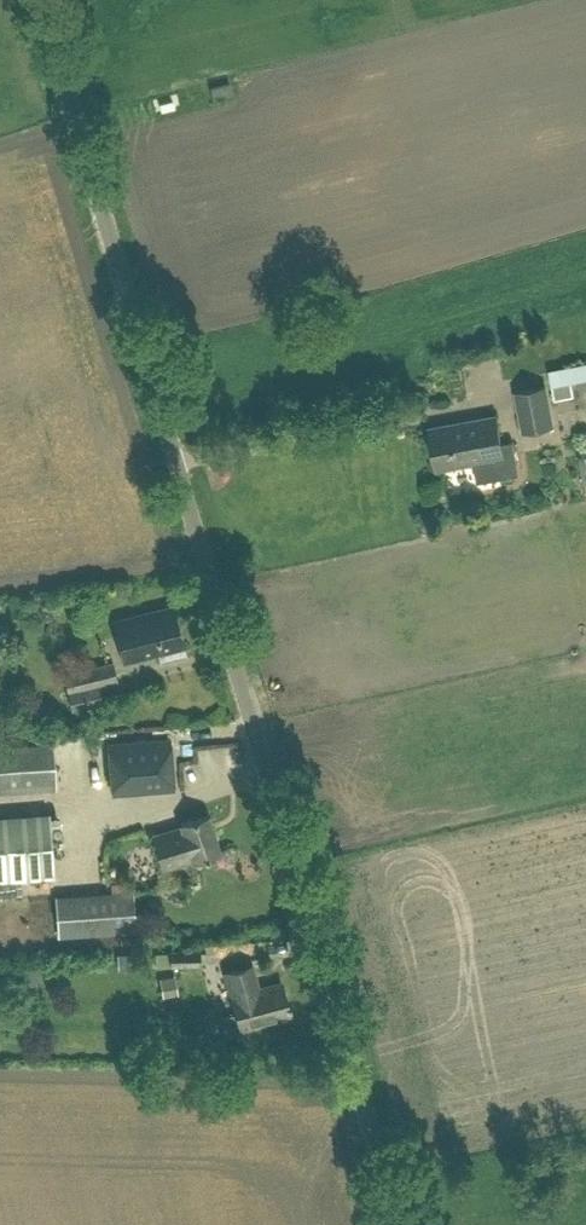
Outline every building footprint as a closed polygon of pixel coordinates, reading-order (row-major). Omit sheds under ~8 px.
[(233,82),(214,86),(216,98),(236,94),(233,82)] [(557,398),(575,395),(573,382),(554,385),(557,398)] [(516,390),(524,432),(556,426),(548,384),(516,390)] [(520,439),(508,441),(502,414),(434,427),(441,468),(480,460),(482,472),(492,479),(518,474),(524,464),(520,439)] [(122,662),(133,659),(159,653),(160,660),(181,654),(171,616),(151,622),(148,611),(111,620),(122,662)] [(73,709),(104,702),(100,684),(119,680),(115,662),(65,672),(73,709)] [(112,792),(172,787),(169,739),(109,744),(112,792)] [(56,787),(54,742),(0,744),(0,790),(56,787)] [(55,876),(51,811),(0,815),(0,880),(55,876)] [(162,869),(191,860),(192,862),(220,853),(208,814),(179,824),(180,827),(151,836),(162,869)] [(57,894),(59,935),(137,930),(135,890),(57,894)] [(293,943),(274,944),(275,958),(293,957),(293,943)] [(172,967),(201,967),(201,947),(172,948),(172,967)] [(235,994),(234,994),(238,1011),(222,1016),(227,1035),(245,1030),(244,1027),(292,1014),(283,980),(259,987),(253,964),(228,970),(235,994)] [(179,991),(177,975),(161,977),(163,993),(179,991)]
